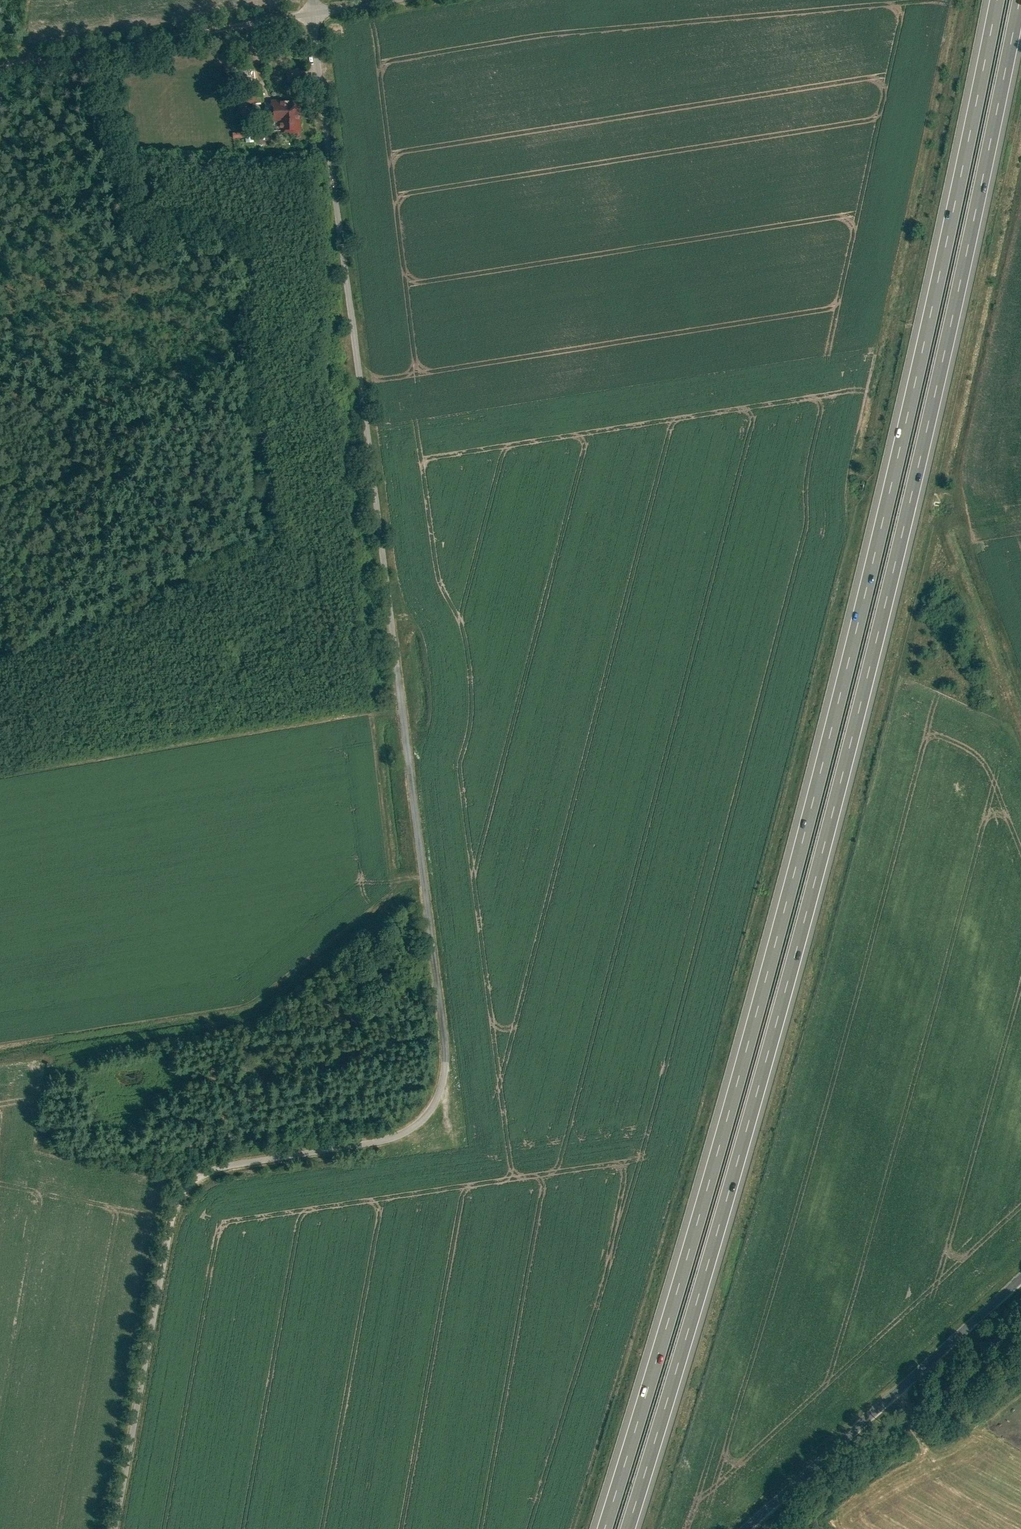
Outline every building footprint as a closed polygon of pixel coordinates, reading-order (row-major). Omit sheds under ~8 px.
[(280,133),(302,132),(300,97),(271,98),(272,120),(280,119),(280,133)]
